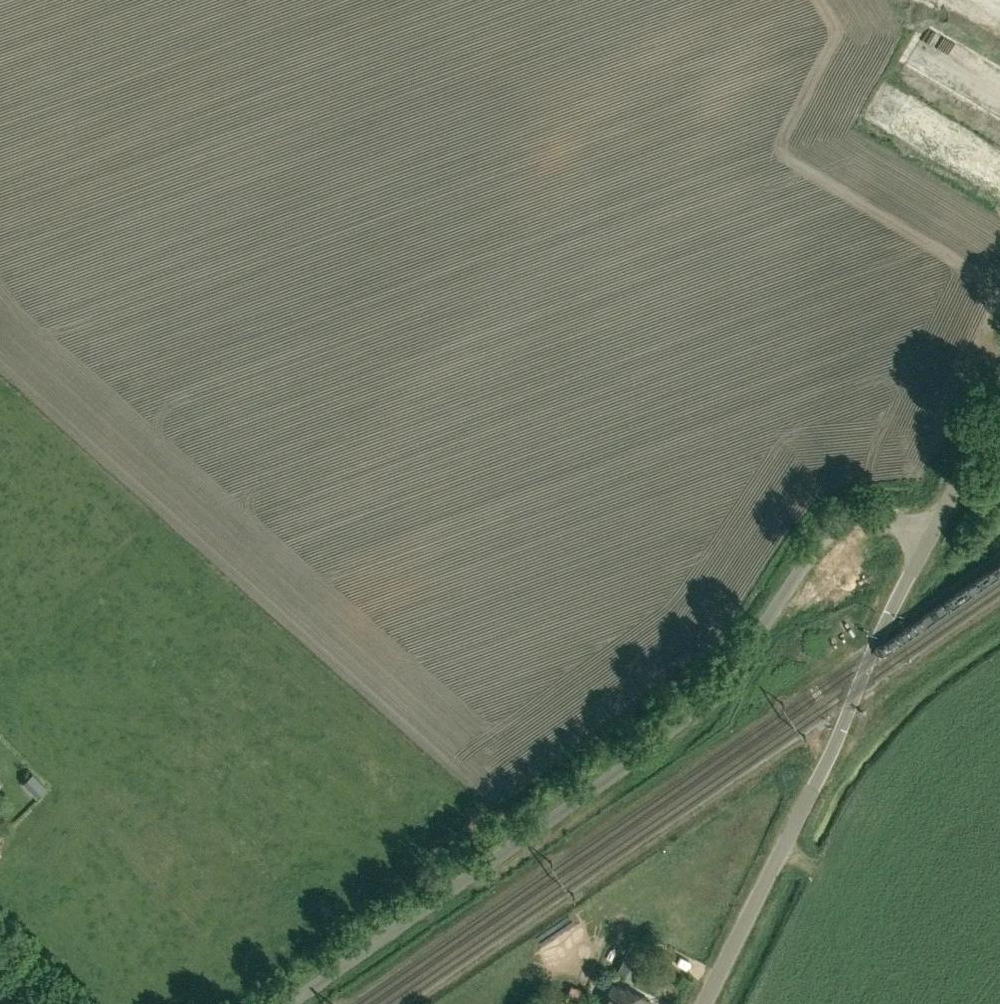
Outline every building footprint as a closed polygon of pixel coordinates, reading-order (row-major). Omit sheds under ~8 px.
[(617,972),(626,977),(634,961),(625,957),(617,972)] [(604,1003),(648,1003),(650,1000),(613,983),(604,1003)] [(567,994),(581,1001),(586,992),(581,990),(582,989),(576,986),(576,987),(571,985),(567,994)]
